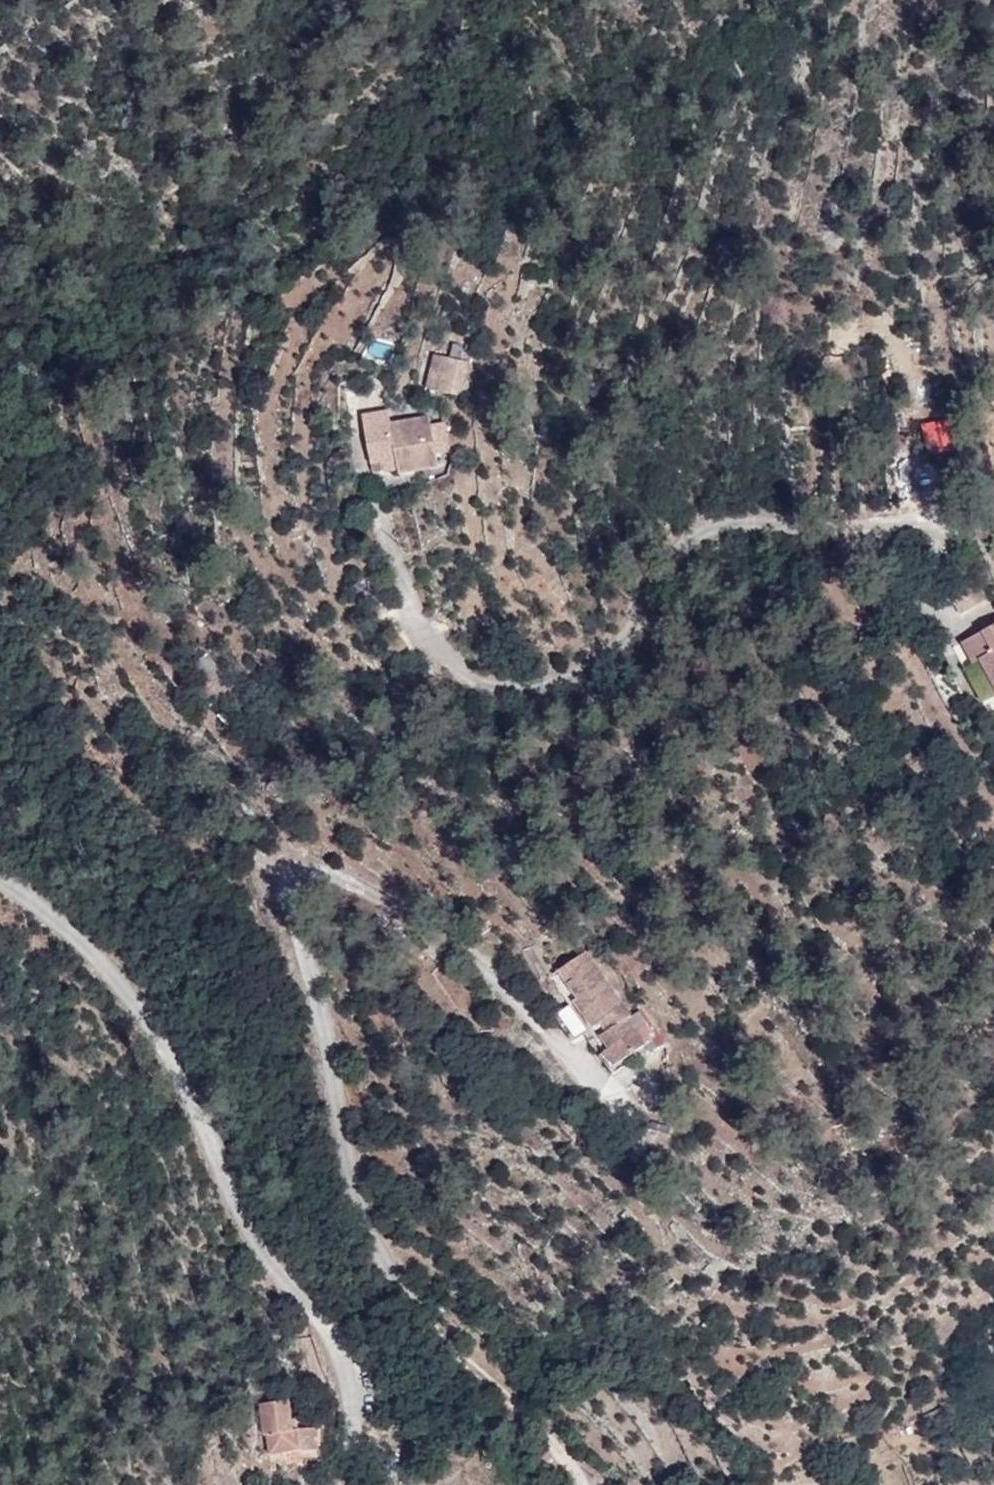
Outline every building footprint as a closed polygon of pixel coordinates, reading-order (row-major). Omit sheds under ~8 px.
[(465,359),(442,354),(435,389),(460,393),(465,359)] [(924,427),(929,453),(955,448),(950,422),(924,427)] [(373,491),(441,480),(433,431),(396,437),(394,424),(363,429),(373,491)] [(979,581),(952,596),(964,617),(991,602),(979,581)] [(993,684),(993,628),(965,644),(976,664),(982,661),(993,684)] [(611,1026),(557,963),(533,984),(556,1011),(552,1015),(574,1041),(582,1035),(589,1043),(584,1048),(594,1060),(589,1064),(603,1082),(622,1068),(618,1062),(628,1054),(607,1031),(611,1026)] [(664,1267),(656,1273),(667,1284),(674,1278),(664,1267)] [(324,1464),(322,1443),(296,1445),(294,1417),(265,1420),(269,1468),(324,1464)]
